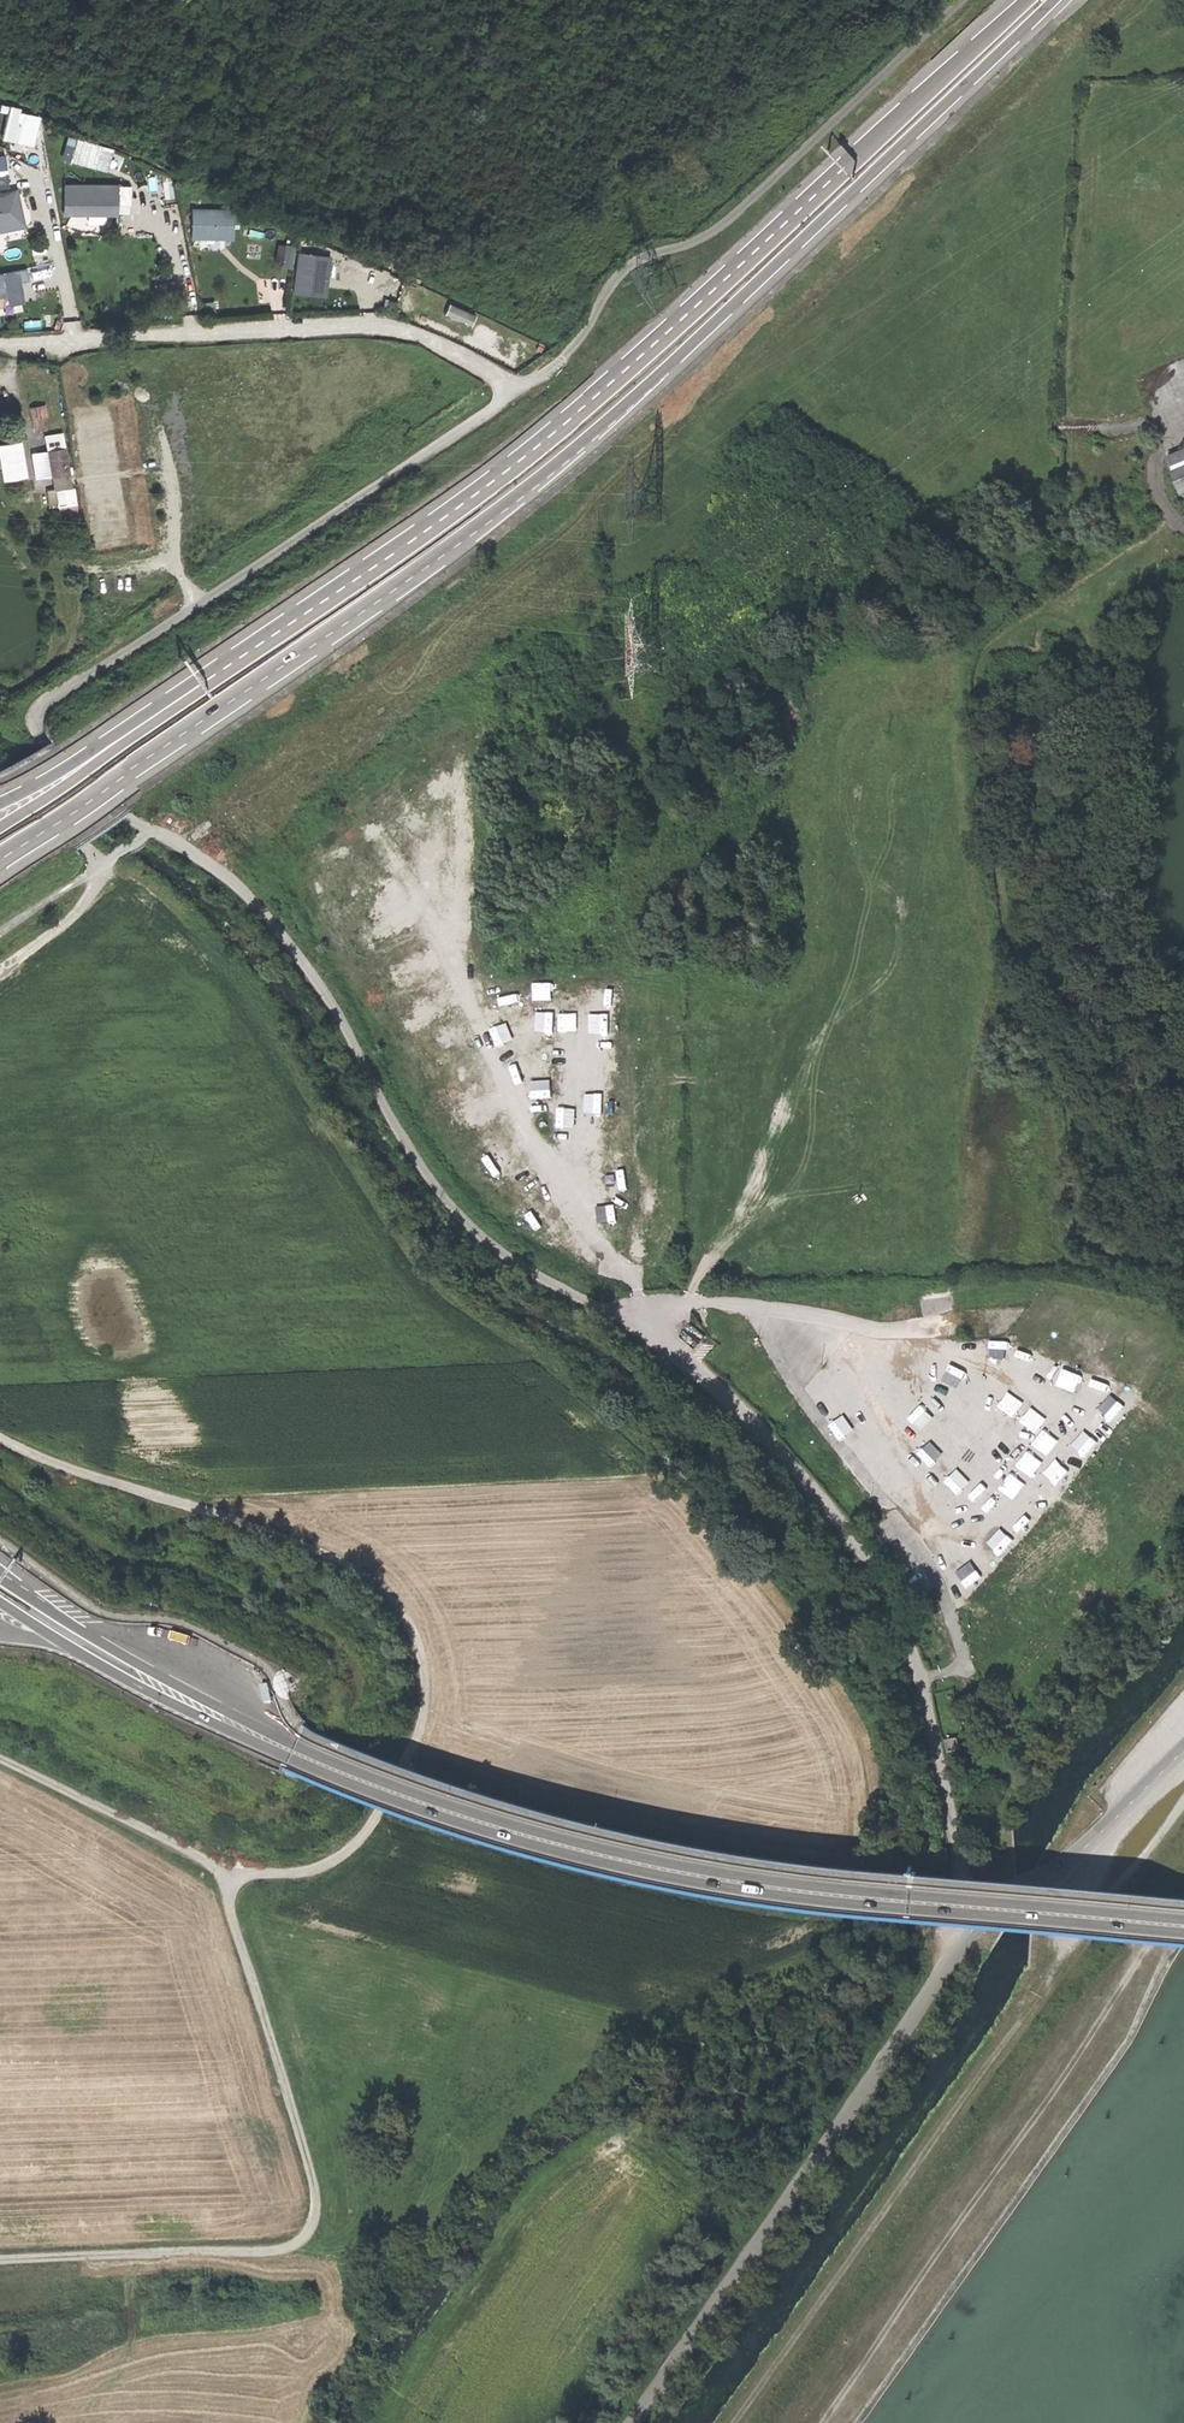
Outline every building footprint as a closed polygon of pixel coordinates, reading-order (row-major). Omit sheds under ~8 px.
[(1,138),(32,145),(39,113),(8,107),(1,138)] [(60,157),(106,171),(113,148),(67,134),(60,157)] [(115,187),(67,187),(68,212),(115,212),(115,187)] [(0,196),(0,227),(22,223),(17,193),(0,196)] [(192,239),(231,239),(230,211),(192,212),(192,239)] [(283,267),(293,267),(293,244),(283,244),(283,267)] [(296,251),(292,293),(326,296),(331,255),(296,251)] [(25,271),(0,275),(0,306),(22,301),(19,284),(28,282),(25,271)] [(423,309),(463,332),(474,313),(433,290),(423,309)] [(34,430),(43,429),(41,417),(33,418),(34,430)] [(50,475),(68,472),(62,432),(44,435),(50,475)] [(0,442),(0,469),(1,480),(26,477),(23,440),(0,442)] [(1166,462),(1183,503),(1183,454),(1166,462)] [(57,504),(66,503),(63,488),(55,489),(57,504)] [(835,834),(833,868),(840,868),(843,835),(835,834)] [(825,906),(825,888),(807,888),(808,906),(825,906)] [(814,918),(812,928),(824,930),(825,920),(814,918)] [(800,955),(796,968),(810,973),(815,960),(800,955)] [(850,973),(848,984),(857,986),(859,975),(850,973)] [(895,976),(893,1003),(902,1004),(904,977),(895,976)] [(728,1035),(745,1036),(745,1019),(728,1019),(728,1035)] [(925,1044),(942,1044),(942,1026),(925,1027),(925,1044)] [(822,1053),(820,1063),(836,1067),(839,1058),(822,1053)] [(815,1096),(833,1099),(835,1081),(817,1078),(815,1096)] [(897,1112),(911,1113),(913,1097),(898,1096),(897,1112)] [(783,1108),(779,1126),(788,1128),(792,1111),(783,1108)] [(751,1149),(761,1124),(752,1121),(743,1146),(751,1149)] [(777,1157),(783,1130),(774,1128),(767,1154),(777,1157)] [(903,1150),(921,1148),(918,1131),(901,1134),(903,1150)] [(908,1168),(909,1182),(927,1181),(925,1166),(908,1168)] [(695,1214),(695,1228),(711,1228),(711,1214),(695,1214)] [(822,1216),(807,1222),(814,1238),(829,1232),(822,1216)] [(725,1276),(742,1274),(740,1258),(723,1260),(725,1276)] [(1152,1337),(1139,1350),(1152,1362),(1165,1350),(1152,1337)] [(1103,1400),(1116,1386),(1102,1373),(1089,1386),(1103,1400)] [(1093,1407),(1080,1421),(1095,1434),(1107,1421),(1093,1407)] [(1094,1440),(1083,1454),(1096,1464),(1107,1450),(1094,1440)] [(958,1736),(946,1739),(949,1751),(961,1748),(958,1736)]
